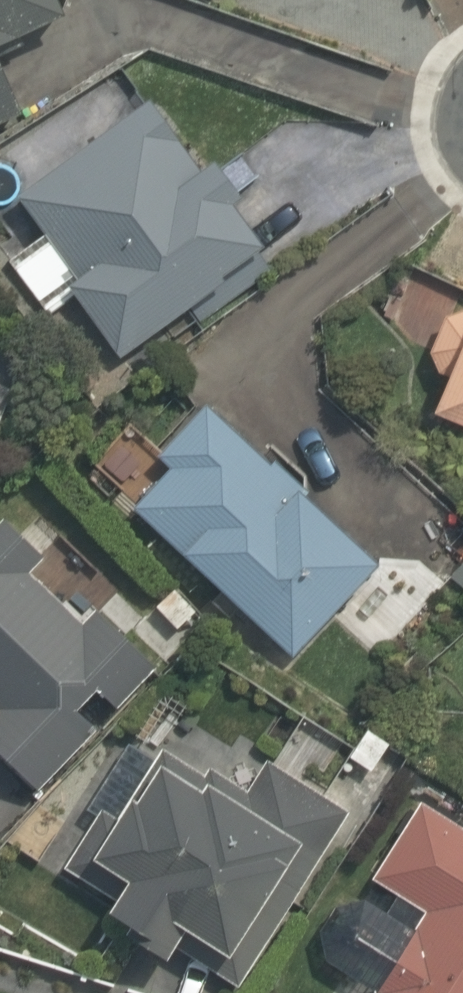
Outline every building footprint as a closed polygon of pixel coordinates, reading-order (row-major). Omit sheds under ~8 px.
[(65,15),(59,0),(0,0),(0,43),(65,15)] [(22,113),(0,63),(0,123),(22,113)] [(150,102),(18,197),(44,233),(9,258),(45,309),(72,290),(121,358),(190,308),(197,319),(269,267),(255,248),(262,244),(232,202),(241,196),(217,162),(202,173),(150,102)] [(444,320),(430,352),(438,372),(449,376),(434,413),(462,425),(462,309),(444,320)] [(9,390),(0,386),(0,411),(9,390)] [(291,654),(376,564),(302,494),(305,491),(272,459),(267,465),(205,406),(158,455),(171,468),(136,506),(291,654)] [(26,571),(41,556),(5,521),(0,527),(0,754),(38,790),(96,729),(77,711),(99,688),(117,705),(154,666),(95,610),(81,624),(26,571)] [(449,577),(462,589),(462,562),(449,577)] [(176,628),(195,611),(174,588),(155,606),(176,628)] [(362,725),(342,755),(365,770),(385,740),(362,725)] [(346,810),(265,759),(246,790),(207,765),(202,774),(161,748),(115,821),(98,810),(63,866),(116,899),(108,912),(127,924),(123,931),(168,959),(176,946),(237,985),(346,810)] [(421,803),(374,882),(423,912),(374,992),(462,992),(462,829),(421,803)]
